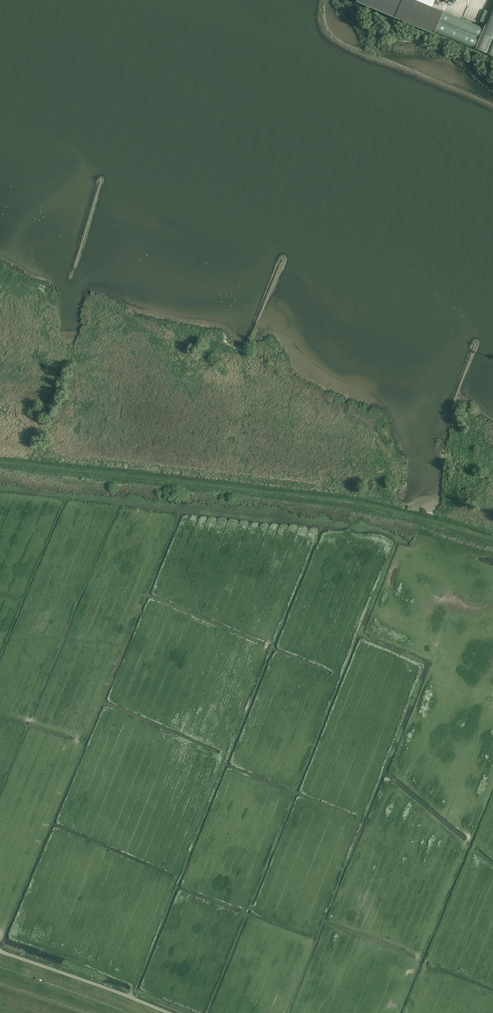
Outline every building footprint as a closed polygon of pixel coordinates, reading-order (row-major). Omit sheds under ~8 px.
[(356,2),(432,34),(442,12),(414,0),(357,0),(356,2)] [(485,25),(475,49),(492,56),(492,6),(485,25)] [(443,12),(434,32),(475,49),(485,25),(483,29),(474,25),(456,17),(443,12)]
